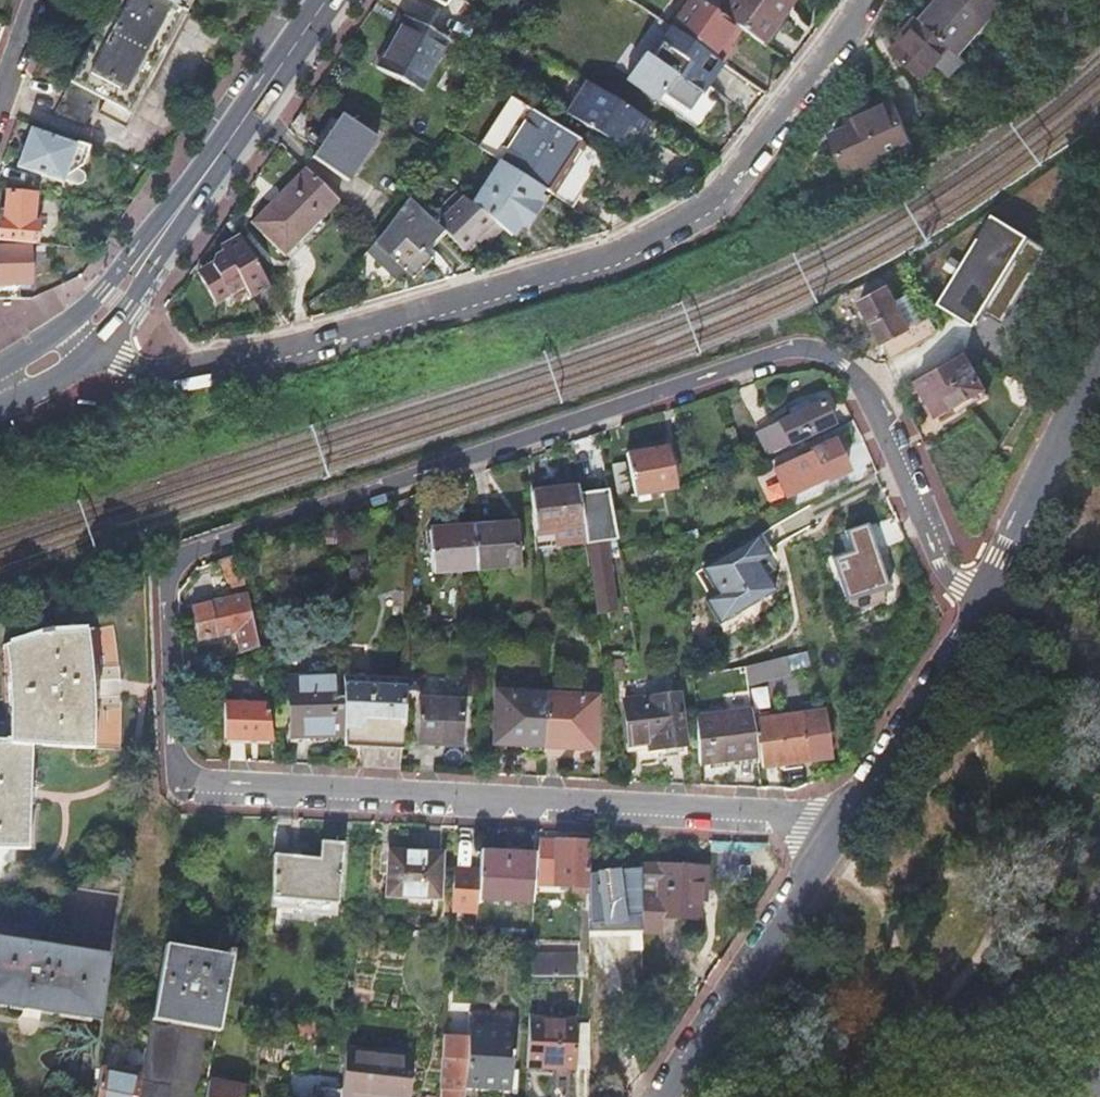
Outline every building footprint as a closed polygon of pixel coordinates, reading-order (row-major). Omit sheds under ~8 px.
[(161,0),(116,0),(56,114),(87,124),(101,98),(108,101),(101,115),(126,128),(186,13),(179,10),(161,0)] [(179,10),(185,0),(161,0),(179,10)] [(724,63),(734,48),(731,45),(724,41),(736,24),(721,14),(701,0),(693,0),(674,29),(707,51),(724,63)] [(765,45),(795,0),(730,0),(721,14),(736,24),(742,29),(765,45)] [(988,19),(966,0),(939,0),(922,21),(961,52),(988,19)] [(988,19),(1005,0),(966,0),(988,19)] [(400,80),(432,31),(405,16),(377,68),(400,80)] [(951,73),(965,56),(961,52),(922,21),(895,52),(926,78),(939,62),(943,66),(951,73)] [(724,41),(731,45),(742,29),(736,24),(724,41)] [(690,76),(707,51),(674,29),(656,54),(690,76)] [(420,91),(449,40),(432,31),(400,80),(420,91)] [(930,82),(943,66),(939,62),(926,78),(930,82)] [(905,77),(888,84),(895,99),(904,119),(921,112),(905,77)] [(588,81),(568,113),(569,114),(624,148),(626,150),(638,131),(642,134),(650,121),(592,83),(588,81)] [(692,115),(729,138),(745,113),(707,89),(692,115)] [(848,172),(914,143),(904,119),(895,99),(848,120),(851,126),(832,135),(848,172)] [(516,101),(505,118),(594,178),(607,159),(585,144),(516,101)] [(343,114),(313,156),(348,181),(378,138),(343,114)] [(594,178),(505,118),(484,151),(503,163),(544,189),(575,209),(594,178)] [(76,146),(33,131),(19,168),(62,183),(76,146)] [(638,131),(626,150),(640,159),(644,161),(656,143),(642,134),(638,131)] [(502,228),(511,236),(520,223),(525,227),(540,207),(534,203),(544,189),(503,163),(474,205),(502,228)] [(285,257),(339,201),(305,167),(251,222),(285,257)] [(458,192),(446,202),(452,208),(435,224),(441,230),(445,234),(461,251),(474,240),(479,234),(483,238),(487,242),(502,228),(474,205),(458,192)] [(34,245),(37,224),(31,224),(34,196),(8,194),(5,221),(0,221),(0,242),(34,245)] [(435,224),(429,217),(410,197),(377,239),(378,239),(374,244),(384,256),(379,260),(393,278),(403,270),(411,279),(432,261),(421,248),(426,244),(441,230),(435,224)] [(429,217),(435,224),(452,208),(446,202),(446,201),(429,217)] [(992,212),(938,302),(974,324),(1028,234),(1010,222),(992,212)] [(445,234),(441,230),(426,244),(429,248),(445,234)] [(479,234),(474,240),(477,243),(483,238),(479,234)] [(251,296),(269,285),(240,235),(221,246),(223,251),(214,255),(212,263),(209,271),(201,276),(216,301),(244,285),(251,296)] [(369,249),(379,260),(384,256),(374,244),(369,249)] [(0,248),(0,285),(29,285),(30,247),(0,248)] [(198,270),(201,276),(209,271),(212,263),(198,270)] [(894,300),(886,286),(860,300),(890,356),(932,333),(924,318),(909,326),(900,310),(906,308),(900,296),(894,300)] [(964,351),(917,378),(937,413),(984,387),(964,351)] [(823,398),(778,419),(789,442),(833,422),(823,398)] [(833,439),(774,467),(788,497),(847,470),(833,439)] [(650,493),(676,487),(675,487),(671,466),(670,459),(667,444),(626,452),(627,460),(612,463),(618,493),(633,490),(634,495),(637,495),(650,493)] [(530,490),(533,527),(583,521),(579,485),(530,490)] [(651,499),(650,493),(637,495),(638,501),(651,499)] [(477,566),(520,563),(517,523),(476,526),(473,526),(477,566)] [(846,532),(866,595),(889,587),(889,586),(892,585),(894,582),(892,575),(888,573),(885,574),(868,524),(846,532)] [(433,569),(477,566),(473,526),(431,529),(433,569)] [(848,601),(866,595),(846,532),(835,536),(837,542),(841,541),(847,557),(833,561),(848,601)] [(775,590),(765,572),(758,562),(769,555),(756,536),(702,569),(718,595),(706,602),(720,624),(775,590)] [(616,608),(607,539),(588,541),(597,611),(616,608)] [(216,561),(236,554),(234,546),(214,553),(216,561)] [(758,562),(765,572),(775,566),(769,555),(758,562)] [(259,648),(247,595),(194,607),(200,639),(238,630),(242,652),(259,648)] [(11,685),(10,738),(0,738),(0,849),(26,850),(29,746),(92,750),(92,748),(85,747),(91,687),(85,632),(89,632),(89,630),(84,628),(48,629),(36,631),(4,641),(5,646),(0,646),(0,649),(5,648),(11,685)] [(199,649),(182,650),(183,667),(199,663),(199,649)] [(744,664),(746,683),(786,678),(784,659),(744,664)] [(293,735),(346,733),(344,677),(290,679),(293,735)] [(346,745),(403,747),(406,680),(344,677),(346,733),(346,745)] [(509,752),(514,753),(521,693),(498,692),(495,742),(509,743),(509,752)] [(521,693),(514,753),(544,755),(547,695),(521,693)] [(650,748),(651,757),(686,753),(678,694),(624,700),(631,750),(650,748)] [(596,698),(547,695),(544,755),(579,757),(580,748),(593,748),(596,698)] [(416,741),(461,744),(463,699),(418,697),(416,741)] [(269,704),(224,704),(224,738),(274,739),(271,713),(269,704)] [(700,762),(759,753),(757,743),(754,719),(753,709),(696,717),(700,762)] [(754,719),(757,743),(760,743),(764,766),(810,758),(804,711),(754,719)] [(589,866),(589,842),(540,840),(539,879),(555,880),(555,886),(589,887),(589,866)] [(275,855),(273,884),(270,906),(337,913),(345,843),(322,841),(321,859),(316,858),(316,857),(290,855),(290,856),(275,855)] [(394,896),(398,851),(390,850),(388,896),(394,896)] [(506,852),(483,850),(481,900),(503,900),(506,852)] [(443,853),(398,851),(394,896),(432,899),(441,899),(443,853)] [(506,852),(503,900),(535,902),(537,854),(506,852)] [(660,864),(643,863),(643,864),(643,910),(643,931),(661,932),(662,916),(700,918),(702,890),(707,890),(709,866),(660,864)] [(640,865),(589,866),(589,887),(589,929),(611,929),(612,909),(640,910),(643,910),(643,864),(640,865)] [(445,889),(464,892),(467,874),(448,871),(445,889)] [(60,886),(50,948),(0,941),(0,1004),(98,1019),(108,957),(121,959),(131,897),(60,886)] [(394,896),(392,910),(431,912),(432,899),(394,896)] [(137,1096),(168,1096),(181,1026),(182,1021),(219,1028),(234,951),(228,950),(228,955),(165,945),(155,1002),(141,1075),(137,1096)] [(576,951),(532,949),(531,971),(576,974),(576,951)] [(527,1064),(575,1067),(576,1018),(529,1017),(527,1064)] [(218,1033),(219,1028),(182,1021),(181,1026),(218,1033)] [(496,1027),(470,1025),(469,1034),(469,1039),(495,1039),(496,1027)] [(516,1029),(496,1027),(495,1039),(469,1039),(467,1062),(467,1067),(466,1081),(511,1084),(516,1029)] [(444,1032),(440,1088),(442,1088),(442,1087),(446,1088),(445,1096),(464,1096),(465,1082),(466,1081),(467,1067),(467,1062),(469,1039),(469,1034),(444,1032)] [(375,1096),(409,1096),(412,1058),(345,1051),(341,1094),(375,1096)] [(97,1096),(137,1096),(141,1075),(102,1067),(97,1096)] [(209,1082),(206,1096),(247,1096),(248,1089),(209,1082)]
